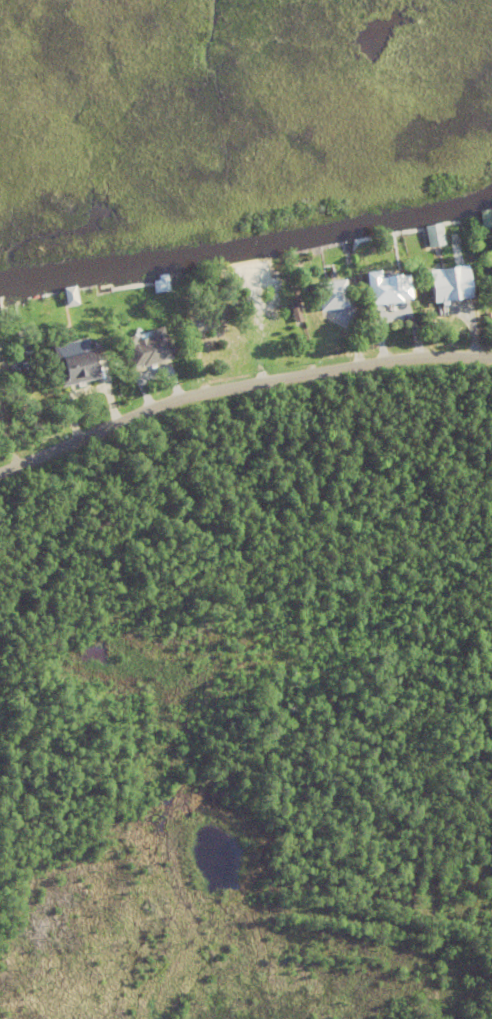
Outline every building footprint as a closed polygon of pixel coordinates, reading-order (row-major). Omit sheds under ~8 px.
[(491,208),(491,217),(491,226),(482,228),(480,210),(491,208)] [(425,225),(442,222),(446,244),(429,247),(425,225)] [(475,261),(491,260),(491,280),(476,280),(475,261)] [(384,275),(384,273),(398,271),(398,273),(408,272),(410,296),(400,297),(400,300),(368,303),(365,270),(379,268),(379,275),(384,275)] [(444,299),(443,294),(439,294),(438,285),(441,284),(440,273),(459,271),(462,296),(444,299)] [(316,280),(344,277),(347,306),(319,309),(316,280)] [(417,285),(426,283),(427,290),(419,291),(417,285)] [(64,287),(76,285),(79,303),(67,305),(64,287)] [(290,304),(297,302),(302,318),(295,320),(290,304)] [(222,318),(227,322),(225,323),(232,329),(228,332),(216,322),(219,318),(221,320),(222,318)] [(133,341),(133,340),(151,334),(149,328),(161,324),(171,356),(141,365),(141,363),(131,366),(125,343),(133,341)] [(19,350),(27,346),(30,353),(22,357),(19,350)] [(73,385),(80,389),(79,391),(82,393),(80,397),(68,389),(70,385),(72,386),(73,385)]
